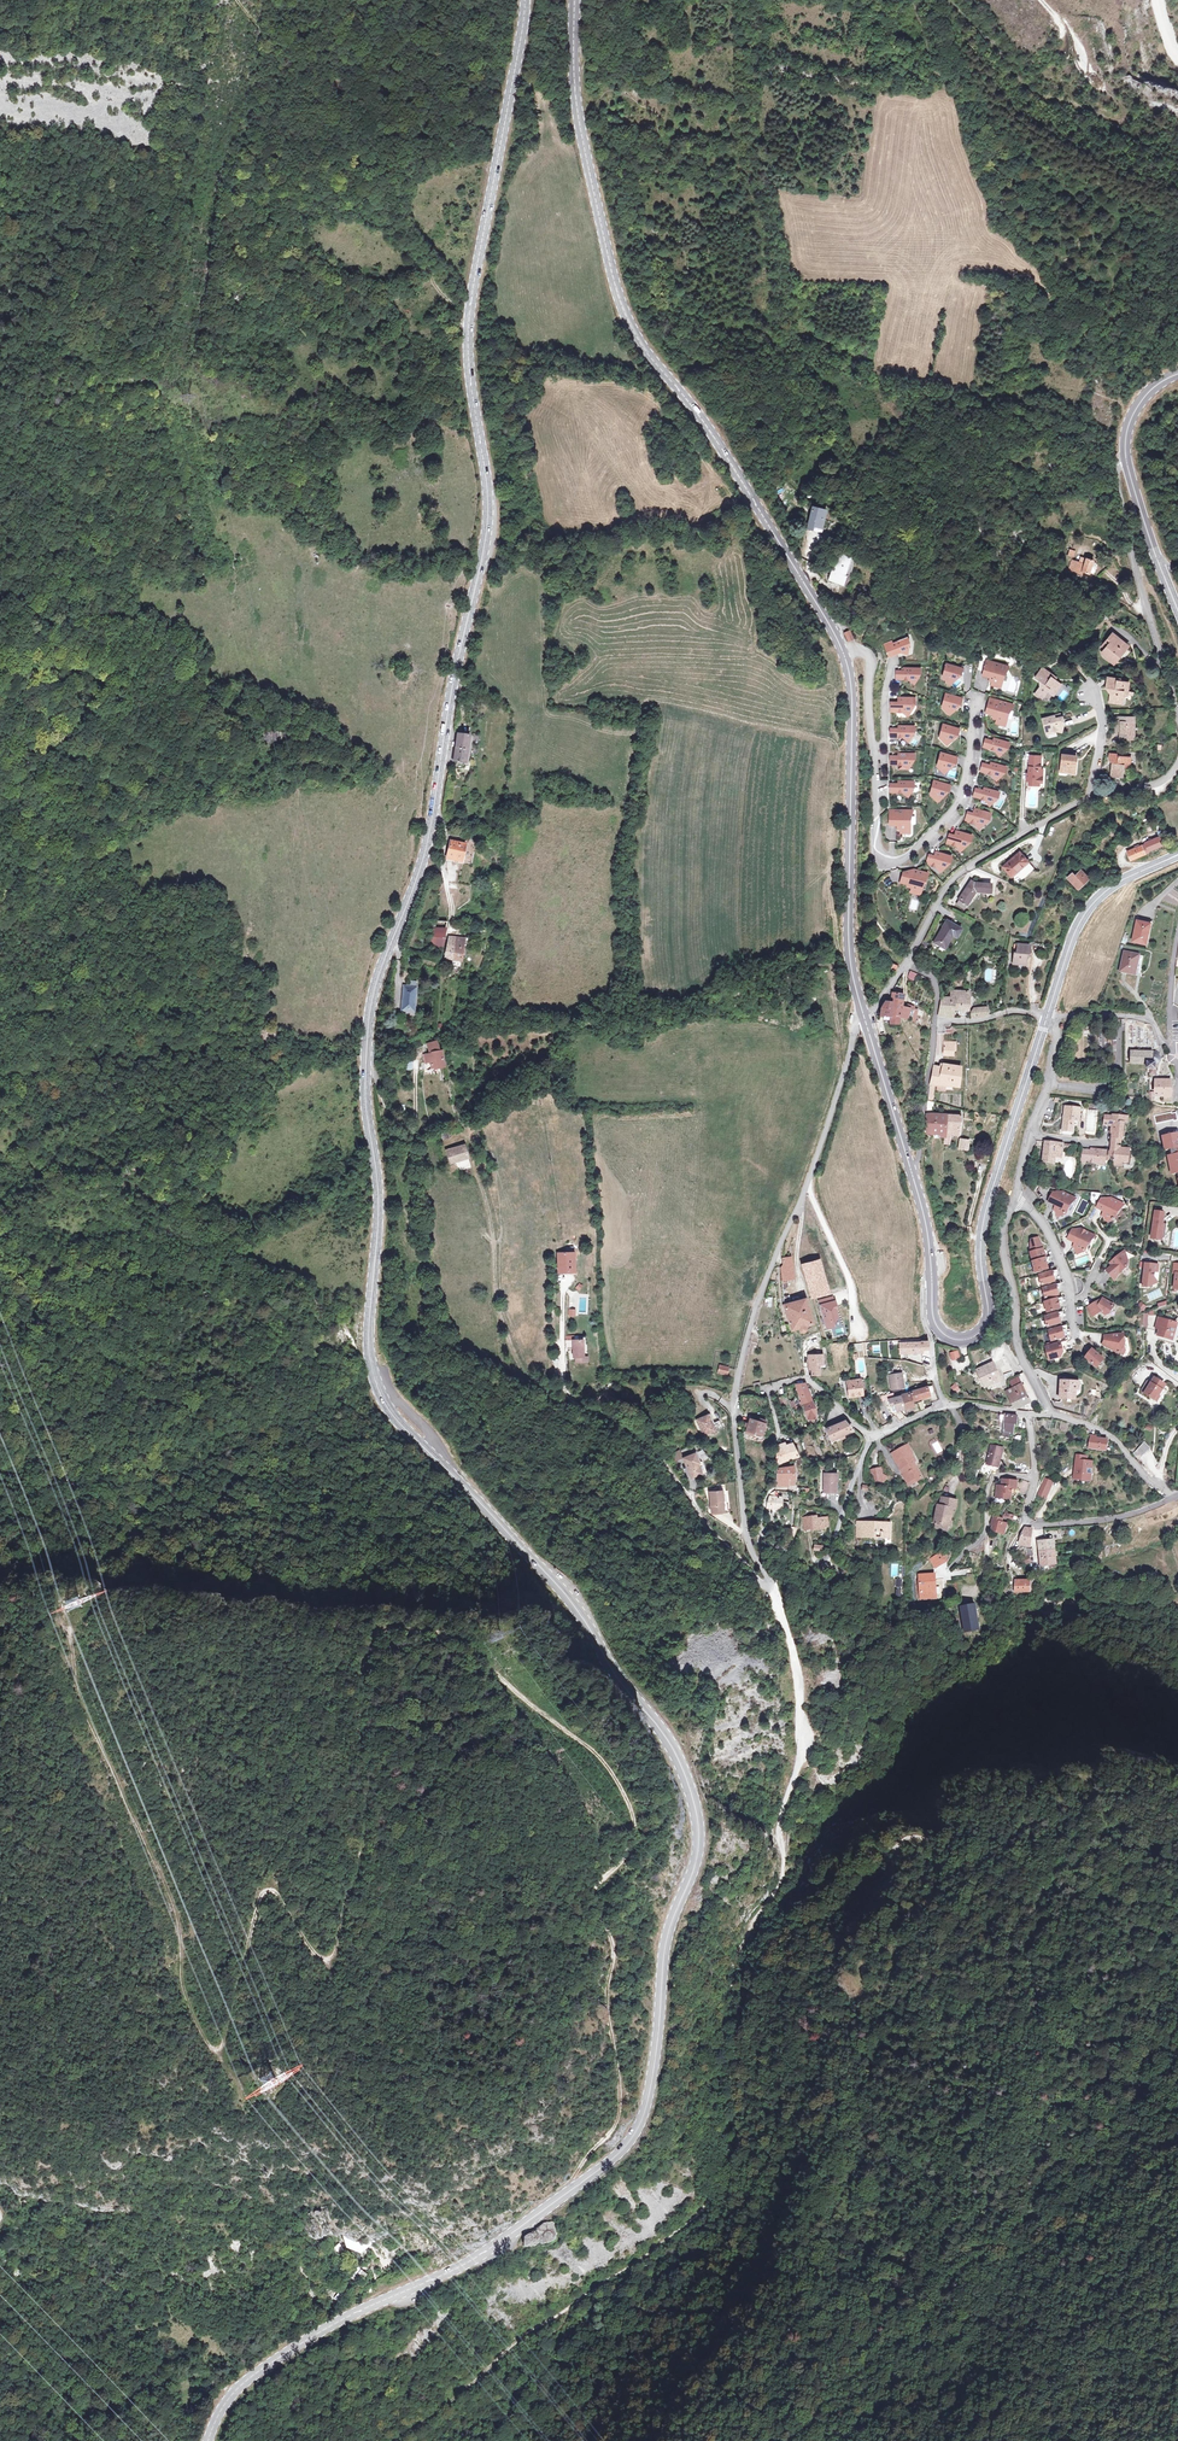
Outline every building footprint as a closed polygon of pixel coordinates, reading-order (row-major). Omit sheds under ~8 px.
[(818,511),(812,534),(817,535),(820,529),(826,531),(829,515),(823,514),(824,511),(818,511)] [(844,556),(834,585),(849,590),(852,580),(849,578),(855,560),(844,556)] [(1068,571),(1082,576),(1083,572),(1089,574),(1090,572),(1093,562),(1094,561),(1087,559),(1085,565),(1072,561),(1068,571)] [(851,630),(844,632),(847,642),(853,640),(851,630)] [(1114,635),(1113,636),(1124,645),(1125,644),(1114,635)] [(1110,659),(1114,662),(1119,657),(1126,647),(1124,645),(1113,636),(1108,642),(1107,641),(1102,646),(1105,649),(1102,653),(1106,656),(1105,657),(1109,660),(1110,659)] [(892,642),(884,645),(889,657),(897,654),(908,649),(909,642),(907,638),(893,644),(892,642)] [(908,649),(897,654),(897,655),(900,654),(909,655),(910,642),(909,642),(908,649)] [(1128,648),(1126,647),(1119,657),(1120,658),(1128,648)] [(987,661),(983,675),(991,677),(990,680),(992,681),(991,685),(1000,687),(1005,672),(1009,667),(987,661)] [(962,669),(946,665),(943,678),(954,681),(960,675),(962,669)] [(905,671),(896,671),(896,679),(905,679),(916,679),(920,673),(920,669),(904,669),(905,671)] [(1037,692),(1043,697),(1047,691),(1053,695),(1056,691),(1055,689),(1059,684),(1054,680),(1050,678),(1052,675),(1042,669),(1035,678),(1043,684),(1037,692)] [(916,679),(905,679),(905,681),(908,681),(915,685),(921,674),(920,673),(916,679)] [(943,678),(942,677),(950,686),(958,682),(961,675),(960,675),(954,681),(943,678)] [(1108,678),(1106,686),(1112,686),(1111,695),(1110,702),(1121,703),(1123,693),(1123,691),(1127,691),(1128,683),(1116,681),(1117,679),(1108,678)] [(961,699),(946,695),(942,708),(953,711),(960,705),(961,699)] [(899,702),(890,702),(890,712),(897,712),(908,712),(914,705),(915,705),(915,699),(899,699),(899,702)] [(1014,705),(990,699),(986,712),(995,715),(994,718),(997,719),(996,723),(1005,725),(1009,710),(1014,705)] [(908,712),(897,712),(897,713),(901,713),(906,718),(915,706),(914,705),(908,712)] [(942,708),(941,708),(949,716),(961,705),(960,705),(953,711),(942,708)] [(1063,727),(1060,717),(1058,718),(1057,715),(1042,719),(1046,731),(1051,730),(1051,732),(1056,731),(1062,732),(1063,727)] [(1120,739),(1132,739),(1132,733),(1135,733),(1135,718),(1116,717),(1116,726),(1121,726),(1120,739)] [(959,730),(943,725),(940,738),(951,741),(957,735),(959,730)] [(899,729),(890,729),(890,737),(899,737),(910,737),(914,731),(914,727),(899,727),(899,729)] [(915,732),(914,731),(910,737),(899,737),(899,738),(902,738),(909,743),(915,732)] [(940,738),(939,738),(947,747),(959,736),(957,735),(951,741),(940,738)] [(993,741),(985,739),(983,747),(991,749),(1002,752),(1008,747),(1009,743),(994,739),(993,741)] [(455,768),(468,770),(472,744),(459,742),(455,768)] [(1009,748),(1008,747),(1002,752),(991,749),(991,750),(994,751),(1000,758),(1009,748)] [(1063,753),(1060,769),(1067,770),(1067,773),(1075,774),(1076,764),(1074,764),(1076,756),(1074,755),(1074,754),(1063,753)] [(898,756),(890,756),(890,764),(899,765),(910,765),(914,758),(914,754),(898,754),(898,756)] [(956,758),(941,754),(937,767),(949,770),(955,764),(956,758)] [(1119,755),(1109,754),(1108,762),(1112,763),(1111,776),(1122,777),(1123,764),(1129,764),(1130,758),(1119,757),(1119,755)] [(1026,774),(1026,778),(1028,779),(1028,781),(1028,785),(1033,785),(1033,783),(1039,783),(1039,778),(1042,778),(1042,770),(1039,769),(1040,757),(1030,756),(1029,767),(1028,767),(1028,774),(1026,774)] [(915,759),(914,758),(910,765),(899,765),(899,766),(902,766),(909,771),(915,759)] [(990,765),(982,763),(980,771),(988,773),(999,776),(1005,771),(1006,768),(991,763),(990,765)] [(937,767),(936,766),(944,775),(956,764),(955,764),(949,770),(937,767)] [(999,776),(988,773),(988,775),(991,775),(997,782),(1006,772),(1005,771),(999,776)] [(898,784),(890,784),(890,792),(899,792),(910,792),(914,786),(914,782),(898,782),(898,784)] [(950,786),(934,782),(930,795),(942,798),(948,791),(950,786)] [(915,787),(914,786),(910,792),(899,792),(899,793),(902,793),(909,798),(915,787)] [(983,791),(975,789),(973,796),(981,799),(993,802),(998,797),(998,796),(999,793),(984,789),(983,791)] [(930,795),(929,794),(938,803),(949,792),(948,791),(942,798),(930,795)] [(993,802),(981,799),(981,800),(984,801),(990,807),(999,798),(998,797),(993,802)] [(913,811),(890,810),(890,825),(897,825),(897,828),(900,828),(900,832),(910,832),(910,816),(913,811)] [(974,813),(967,812),(965,821),(971,823),(982,826),(988,820),(989,820),(990,814),(975,810),(974,813)] [(1158,818),(1153,820),(1157,830),(1162,829),(1158,818)] [(989,821),(988,820),(982,826),(971,823),(971,824),(974,825),(979,831),(989,821)] [(949,834),(946,843),(953,845),(964,848),(970,842),(972,836),(956,832),(955,835),(949,834)] [(1149,851),(1163,845),(1159,836),(1145,842),(1145,844),(1127,851),(1130,860),(1149,852),(1149,851)] [(964,848),(953,845),(952,846),(956,847),(960,853),(971,843),(970,842),(964,848)] [(464,850),(461,849),(448,847),(446,863),(461,865),(464,850)] [(935,856),(928,854),(926,864),(932,865),(943,868),(949,863),(950,862),(951,857),(936,852),(935,856)] [(1020,852),(1003,866),(1011,875),(1019,867),(1020,868),(1028,862),(1020,852)] [(943,868),(932,865),(932,867),(935,868),(940,873),(950,863),(949,863),(943,868)] [(927,874),(903,867),(898,885),(910,888),(909,893),(921,897),(927,874)] [(1075,876),(1072,873),(1067,877),(1078,888),(1089,878),(1082,870),(1079,873),(1078,872),(1075,876)] [(959,900),(967,905),(971,899),(970,899),(975,891),(991,892),(992,884),(976,883),(975,883),(971,881),(959,900)] [(1055,903),(1057,897),(1049,894),(1047,900),(1055,903)] [(964,910),(967,905),(959,900),(956,905),(964,910)] [(944,927),(934,942),(945,948),(952,936),(956,938),(961,929),(947,920),(943,926),(944,927)] [(1133,940),(1146,943),(1150,923),(1137,920),(1133,940)] [(440,958),(445,926),(426,927),(426,934),(429,934),(431,957),(440,958)] [(453,961),(455,941),(452,940),(449,940),(447,950),(445,961),(453,962),(453,961)] [(465,943),(455,941),(453,961),(462,962),(465,943)] [(1030,945),(1017,944),(1016,953),(1014,953),(1013,964),(1026,965),(1027,955),(1029,955),(1030,945)] [(1139,955),(1125,952),(1121,971),(1135,974),(1137,961),(1138,962),(1139,955)] [(886,961),(885,966),(896,970),(898,965),(886,961)] [(896,970),(885,966),(883,970),(894,974),(896,970)] [(401,1014),(414,1016),(418,989),(404,987),(401,1014)] [(946,1016),(947,1017),(948,1017),(948,1009),(954,1009),(968,1009),(968,992),(951,991),(950,998),(942,998),(938,1016),(946,1016)] [(893,994),(891,1003),(891,1017),(899,1017),(900,1017),(900,1016),(912,1018),(912,1019),(921,1023),(922,1016),(913,1013),(914,1007),(907,1005),(906,1009),(901,1008),(903,995),(893,994)] [(891,1017),(891,1003),(885,1002),(881,1009),(880,1017),(891,1017)] [(971,1012),(971,1018),(977,1018),(982,1017),(987,1015),(987,1008),(974,1009),(974,1012),(971,1012)] [(953,1056),(953,1047),(944,1046),(944,1053),(945,1055),(953,1056)] [(1131,1051),(1131,1063),(1148,1064),(1148,1072),(1150,1072),(1150,1074),(1156,1075),(1156,1070),(1157,1070),(1157,1064),(1158,1063),(1160,1061),(1161,1060),(1161,1058),(1160,1057),(1159,1055),(1158,1054),(1155,1053),(1155,1052),(1131,1051)] [(440,1054),(429,1056),(430,1064),(431,1071),(444,1068),(440,1054)] [(945,1069),(945,1065),(941,1064),(940,1068),(934,1066),(930,1084),(937,1085),(943,1085),(953,1085),(953,1086),(958,1087),(960,1067),(948,1065),(948,1069),(945,1069)] [(1172,1097),(1172,1081),(1157,1080),(1156,1092),(1159,1093),(1159,1096),(1165,1097),(1172,1097)] [(935,1102),(937,1085),(930,1084),(928,1100),(935,1102)] [(1079,1122),(1081,1108),(1065,1106),(1063,1131),(1072,1132),(1074,1121),(1079,1122)] [(1154,1116),(1156,1124),(1173,1120),(1174,1122),(1177,1121),(1177,1119),(1177,1116),(1177,1112),(1176,1112),(1172,1113),(1172,1112),(1154,1116)] [(933,1114),(933,1115),(932,1128),(927,1128),(928,1134),(941,1134),(941,1137),(944,1137),(945,1137),(945,1127),(946,1115),(933,1114)] [(954,1115),(946,1115),(945,1127),(960,1129),(961,1115),(954,1114),(954,1115)] [(1113,1133),(1112,1142),(1116,1143),(1117,1138),(1122,1139),(1123,1139),(1124,1122),(1125,1116),(1121,1115),(1118,1115),(1113,1115),(1113,1117),(1105,1116),(1104,1125),(1112,1125),(1111,1133),(1113,1133)] [(959,1135),(960,1129),(945,1127),(945,1137),(944,1137),(943,1143),(949,1144),(950,1134),(959,1135)] [(1163,1137),(1166,1150),(1175,1148),(1177,1147),(1177,1150),(1177,1133),(1163,1137)] [(431,1140),(432,1145),(447,1140),(446,1135),(431,1140)] [(968,1150),(969,1141),(960,1140),(959,1149),(968,1150)] [(1063,1148),(1063,1144),(1047,1142),(1046,1150),(1044,1150),(1043,1162),(1053,1163),(1054,1157),(1062,1157),(1063,1148)] [(1116,1146),(1111,1145),(1110,1155),(1115,1156),(1114,1164),(1123,1165),(1123,1161),(1129,1162),(1130,1148),(1120,1147),(1121,1146),(1116,1146)] [(454,1163),(467,1160),(464,1147),(445,1152),(448,1165),(454,1163)] [(1091,1151),(1082,1151),(1081,1164),(1085,1164),(1085,1159),(1090,1160),(1090,1162),(1105,1164),(1106,1151),(1091,1149),(1091,1151)] [(1168,1156),(1172,1174),(1177,1172),(1177,1154),(1172,1155),(1168,1156)] [(467,1160),(454,1163),(457,1172),(470,1169),(467,1160)] [(1057,1206),(1055,1209),(1058,1211),(1057,1212),(1058,1217),(1066,1215),(1071,1203),(1076,1199),(1064,1193),(1054,1193),(1050,1202),(1057,1206)] [(1101,1194),(1092,1193),(1091,1201),(1094,1202),(1096,1198),(1099,1199),(1101,1194)] [(1112,1199),(1102,1199),(1098,1208),(1105,1211),(1103,1214),(1106,1216),(1105,1218),(1107,1223),(1114,1220),(1120,1209),(1125,1206),(1112,1199)] [(1162,1210),(1156,1209),(1154,1229),(1156,1230),(1155,1239),(1158,1240),(1158,1241),(1161,1241),(1162,1240),(1164,1240),(1165,1230),(1167,1230),(1167,1225),(1163,1224),(1164,1222),(1162,1222),(1169,1217),(1163,1210),(1162,1210)] [(1075,1243),(1073,1247),(1076,1248),(1075,1249),(1077,1255),(1084,1252),(1090,1241),(1096,1238),(1082,1230),(1072,1231),(1068,1240),(1075,1243)] [(1033,1262),(1046,1259),(1048,1258),(1039,1238),(1032,1240),(1031,1253),(1033,1262)] [(800,1255),(802,1266),(816,1261),(814,1249),(801,1251),(802,1254),(800,1255)] [(555,1252),(556,1270),(570,1270),(570,1262),(572,1262),(571,1251),(555,1252)] [(1107,1270),(1113,1278),(1121,1272),(1128,1266),(1129,1261),(1123,1253),(1111,1262),(1114,1265),(1107,1270)] [(781,1268),(783,1280),(787,1280),(795,1279),(792,1257),(783,1259),(783,1265),(781,1268)] [(1046,1259),(1033,1262),(1036,1273),(1048,1269),(1046,1259)] [(816,1261),(802,1266),(811,1298),(828,1293),(819,1260),(816,1261)] [(1159,1265),(1146,1264),(1143,1287),(1147,1287),(1154,1284),(1154,1277),(1155,1272),(1158,1272),(1159,1265)] [(1125,1279),(1132,1280),(1133,1272),(1126,1271),(1125,1279)] [(1052,1272),(1039,1275),(1042,1285),(1055,1282),(1052,1272)] [(1159,1283),(1154,1277),(1154,1284),(1147,1287),(1153,1288),(1153,1286),(1159,1283)] [(1059,1295),(1056,1285),(1043,1289),(1046,1299),(1059,1295)] [(771,1308),(772,1299),(765,1298),(764,1307),(771,1308)] [(805,1299),(790,1304),(784,1305),(792,1331),(799,1329),(800,1330),(801,1332),(802,1332),(803,1332),(804,1332),(805,1331),(806,1330),(805,1328),(805,1327),(813,1324),(805,1299)] [(1114,1306),(1103,1299),(1101,1303),(1099,1301),(1088,1308),(1092,1317),(1100,1313),(1105,1315),(1109,1314),(1114,1306)] [(1061,1309),(1058,1300),(1045,1303),(1047,1313),(1061,1309)] [(1136,1306),(1141,1312),(1146,1308),(1141,1302),(1136,1306)] [(1061,1323),(1058,1314),(1045,1318),(1047,1327),(1061,1323)] [(1156,1328),(1160,1329),(1162,1330),(1160,1335),(1172,1339),(1175,1329),(1174,1328),(1175,1323),(1165,1320),(1159,1318),(1156,1328)] [(1065,1338),(1062,1328),(1049,1332),(1051,1341),(1065,1338)] [(1104,1336),(1105,1342),(1107,1342),(1106,1346),(1119,1353),(1124,1345),(1123,1334),(1104,1336)] [(573,1343),(573,1353),(575,1353),(575,1358),(586,1358),(586,1352),(583,1352),(583,1338),(581,1338),(581,1335),(566,1335),(566,1343),(573,1343)] [(900,1344),(900,1348),(900,1354),(922,1352),(922,1349),(928,1349),(929,1341),(921,1341),(921,1342),(900,1344)] [(852,1344),(853,1352),(862,1351),(861,1343),(852,1344)] [(1063,1352),(1061,1345),(1045,1349),(1049,1360),(1060,1357),(1063,1352)] [(1092,1349),(1085,1358),(1097,1367),(1104,1359),(1092,1349)] [(957,1352),(950,1354),(952,1361),(959,1359),(957,1352)] [(812,1365),(812,1377),(820,1376),(819,1365),(823,1365),(823,1355),(808,1355),(809,1365),(812,1365)] [(718,1362),(716,1371),(725,1374),(727,1365),(718,1362)] [(1002,1381),(993,1363),(987,1366),(977,1370),(985,1388),(1002,1381)] [(891,1390),(903,1388),(901,1373),(889,1375),(891,1390)] [(1013,1388),(1022,1384),(1019,1378),(1011,1382),(1013,1388)] [(862,1390),(860,1380),(847,1382),(849,1397),(863,1395),(862,1390)] [(1145,1393),(1154,1399),(1157,1394),(1159,1395),(1165,1385),(1156,1380),(1153,1384),(1151,1383),(1145,1393)] [(1079,1390),(1080,1385),(1080,1382),(1061,1381),(1060,1398),(1075,1399),(1076,1396),(1076,1390),(1079,1390)] [(1145,1393),(1151,1383),(1148,1381),(1141,1391),(1145,1393)] [(803,1404),(811,1401),(805,1384),(796,1385),(799,1395),(801,1401),(800,1401),(801,1404),(802,1404),(803,1403),(803,1404)] [(956,1384),(951,1388),(955,1393),(960,1390),(956,1384)] [(1031,1401),(1022,1384),(1013,1388),(1006,1391),(1015,1409),(1031,1401)] [(927,1386),(909,1393),(912,1400),(929,1395),(928,1393),(928,1387),(927,1386)] [(913,1406),(912,1400),(909,1393),(900,1395),(900,1396),(903,1409),(913,1406)] [(888,1400),(890,1405),(891,1405),(892,1412),(893,1412),(903,1409),(900,1396),(888,1400)] [(803,1404),(805,1412),(807,1420),(813,1419),(814,1419),(814,1408),(811,1401),(803,1404)] [(1018,1416),(1012,1416),(1005,1415),(1004,1432),(1003,1432),(1003,1437),(1012,1438),(1013,1434),(1014,1434),(1015,1425),(1017,1425),(1018,1416)] [(758,1422),(750,1419),(745,1433),(753,1435),(753,1433),(761,1435),(765,1421),(759,1419),(758,1422)] [(710,1421),(698,1426),(705,1441),(716,1436),(710,1421)] [(833,1424),(824,1428),(831,1441),(850,1431),(844,1421),(834,1426),(833,1424)] [(1096,1436),(1091,1435),(1089,1448),(1106,1451),(1107,1440),(1096,1438),(1096,1436)] [(937,1441),(932,1444),(938,1453),(943,1450),(937,1441)] [(785,1443),(783,1444),(786,1461),(798,1455),(792,1443),(787,1445),(785,1443)] [(904,1476),(908,1483),(909,1485),(923,1478),(917,1467),(914,1468),(912,1464),(916,1461),(912,1454),(913,1453),(908,1445),(893,1454),(901,1470),(903,1469),(906,1475),(904,1476)] [(987,1464),(997,1467),(1000,1457),(1001,1457),(1003,1448),(992,1445),(987,1464)] [(672,1454),(674,1461),(682,1458),(679,1451),(672,1454)] [(1058,1453),(1053,1458),(1058,1462),(1058,1463),(1063,1458),(1058,1453)] [(1086,1456),(1076,1455),(1075,1460),(1078,1460),(1076,1479),(1089,1481),(1092,1462),(1086,1461),(1086,1456)] [(697,1461),(684,1466),(691,1485),(702,1480),(699,1471),(701,1470),(697,1461)] [(789,1487),(789,1486),(789,1479),(793,1479),(794,1479),(793,1467),(777,1469),(777,1477),(776,1478),(776,1486),(789,1487)] [(871,1469),(872,1476),(882,1474),(880,1468),(871,1469)] [(837,1473),(824,1473),(824,1492),(835,1492),(835,1481),(837,1481),(837,1473)] [(883,1482),(882,1474),(872,1476),(874,1484),(883,1482)] [(1052,1482),(1043,1479),(1040,1487),(1048,1491),(1052,1482)] [(1002,1487),(1000,1486),(999,1492),(997,1491),(997,1498),(1008,1499),(1008,1493),(1012,1494),(1013,1489),(1013,1481),(1003,1480),(1002,1487)] [(1048,1491),(1040,1487),(1037,1494),(1045,1498),(1048,1491)] [(788,1509),(788,1505),(788,1503),(782,1502),(782,1497),(769,1497),(768,1509),(788,1509)] [(958,1500),(945,1498),(943,1505),(939,1504),(935,1523),(949,1527),(952,1509),(956,1510),(958,1500)] [(724,1499),(711,1500),(714,1521),(731,1518),(729,1502),(726,1503),(727,1507),(725,1508),(724,1499)] [(1003,1518),(995,1516),(993,1521),(995,1521),(992,1531),(1005,1534),(1007,1524),(1002,1523),(1003,1518)] [(825,1523),(828,1523),(828,1518),(818,1519),(818,1517),(803,1518),(804,1530),(812,1529),(812,1528),(816,1528),(816,1530),(825,1529),(825,1528),(825,1523)] [(875,1525),(863,1525),(863,1537),(889,1538),(890,1523),(875,1522),(875,1525)] [(949,1527),(935,1523),(934,1529),(948,1532),(949,1527)] [(1031,1530),(1028,1529),(1025,1528),(1020,1536),(1018,1545),(1030,1547),(1031,1530)] [(1039,1551),(1054,1549),(1053,1540),(1038,1541),(1039,1551)] [(1056,1563),(1054,1549),(1039,1551),(1041,1565),(1056,1563)] [(935,1567),(946,1561),(941,1552),(929,1559),(935,1567)] [(933,1575),(920,1576),(922,1598),(936,1598),(935,1587),(932,1585),(931,1580),(933,1580),(933,1575)] [(1025,1591),(1025,1580),(1013,1580),(1013,1591),(1025,1591)] [(975,1604),(961,1607),(965,1632),(980,1629),(975,1604)] [(559,2243),(555,2223),(541,2226),(542,2233),(525,2237),(528,2248),(537,2246),(536,2242),(543,2241),(544,2246),(559,2243)] [(334,2248),(337,2254),(344,2250),(341,2244),(334,2248)] [(360,2270),(357,2275),(365,2278),(367,2274),(360,2270)]
